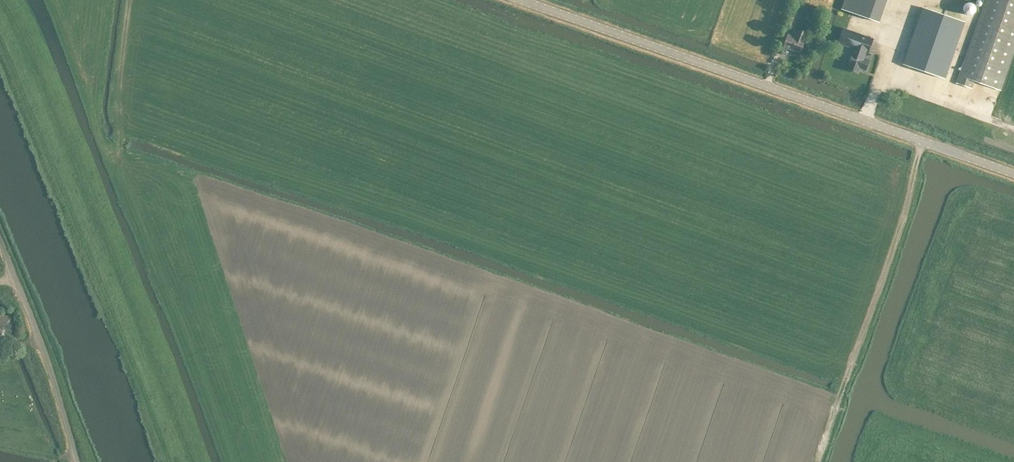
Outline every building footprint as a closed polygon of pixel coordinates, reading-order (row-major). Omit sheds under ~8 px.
[(878,26),(887,0),(849,0),(844,14),(878,26)] [(974,80),(1000,89),(1013,50),(1013,0),(985,0),(956,82),(972,87),(974,80)] [(903,63),(945,78),(965,21),(923,6),(914,32),(903,63)] [(869,52),(874,37),(843,27),(837,42),(853,48),(848,64),(849,64),(848,68),(858,72),(860,67),(866,70),(872,53),(869,52)] [(783,46),(801,52),(808,32),(802,30),(797,28),(794,35),(787,33),(783,46)] [(10,335),(12,316),(0,315),(0,334),(10,335)]
